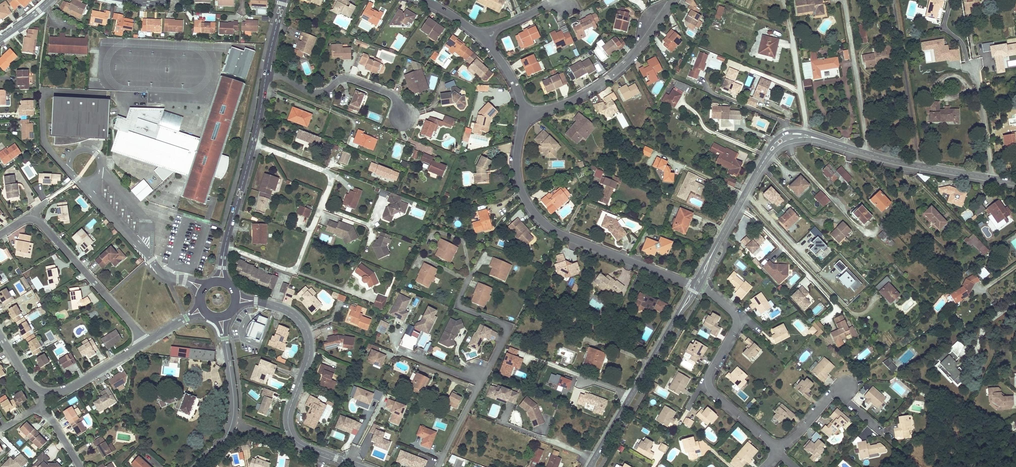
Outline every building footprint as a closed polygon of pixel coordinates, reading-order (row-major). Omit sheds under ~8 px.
[(9,3),(13,9),(18,4),(19,5),(25,0),(12,0),(9,3)] [(66,2),(63,0),(57,10),(60,12),(61,10),(66,2)] [(86,6),(81,3),(74,0),(72,0),(70,4),(66,2),(61,10),(66,12),(68,8),(81,15),(86,6)] [(345,15),(349,17),(355,7),(349,4),(347,7),(344,5),(346,2),(347,3),(349,0),(335,0),(334,0),(337,1),(333,7),(335,8),(337,14),(341,13),(345,15)] [(477,2),(485,6),(488,1),(490,2),(489,3),(501,9),(506,0),(505,0),(478,0),(477,2)] [(692,29),(695,26),(698,20),(700,16),(697,14),(699,12),(698,11),(698,10),(696,8),(697,6),(694,1),(692,0),(687,0),(686,2),(690,5),(688,9),(690,10),(685,20),(685,21),(684,22),(685,24),(685,25),(686,25),(687,26),(688,27),(692,29)] [(822,4),(821,5),(820,0),(808,0),(805,0),(796,0),(795,0),(797,13),(814,11),(813,10),(815,9),(816,15),(824,14),(822,4)] [(940,9),(941,9),(943,2),(936,0),(930,0),(925,17),(936,20),(939,9),(940,9)] [(485,6),(500,13),(501,9),(489,3),(490,2),(488,1),(485,6)] [(0,5),(0,19),(2,18),(2,17),(6,14),(8,16),(11,14),(8,9),(3,3),(0,5)] [(381,17),(380,16),(378,15),(378,14),(374,11),(373,13),(369,11),(372,5),(368,3),(360,17),(369,22),(370,20),(377,24),(381,17)] [(720,19),(722,13),(724,7),(719,6),(715,17),(720,19)] [(81,15),(68,8),(66,12),(79,19),(81,15)] [(392,21),(392,26),(398,26),(398,23),(402,23),(405,26),(407,22),(411,24),(416,16),(406,9),(402,15),(401,14),(402,12),(398,9),(392,21)] [(627,18),(628,14),(629,11),(628,11),(620,9),(618,9),(617,12),(613,28),(625,31),(629,18),(627,18)] [(104,14),(91,12),(89,23),(105,25),(106,19),(108,20),(109,12),(104,11),(104,14)] [(600,21),(596,13),(592,15),(591,15),(587,17),(586,18),(573,24),(572,26),(577,36),(584,33),(583,30),(592,26),(593,29),(597,27),(595,23),(600,21)] [(132,30),(133,19),(126,18),(126,21),(122,21),(122,18),(122,15),(118,14),(117,19),(116,31),(125,32),(125,29),(132,30)] [(438,27),(437,26),(435,25),(436,24),(428,18),(420,29),(429,35),(429,34),(437,39),(444,29),(439,26),(438,27)] [(154,20),(142,19),(141,31),(160,32),(160,22),(154,20)] [(182,20),(165,20),(164,28),(164,31),(169,31),(182,32),(182,20)] [(246,22),(242,22),(241,31),(258,32),(258,20),(246,20),(246,22)] [(197,22),(193,21),(193,35),(214,36),(215,25),(203,24),(197,24),(197,22)] [(232,23),(219,22),(218,33),(237,34),(238,22),(232,21),(232,23)] [(528,30),(518,34),(515,35),(521,49),(525,48),(523,45),(533,40),(540,37),(534,25),(527,29),(528,30)] [(866,37),(865,37),(863,26),(858,27),(860,44),(867,43),(866,37)] [(561,47),(565,46),(568,45),(573,42),(569,32),(564,35),(562,32),(556,34),(555,31),(549,33),(556,48),(561,46),(561,47)] [(665,43),(664,44),(663,46),(671,52),(676,45),(678,46),(681,42),(678,40),(680,38),(671,31),(666,37),(668,38),(664,42),(665,43)] [(54,38),(49,38),(49,53),(56,53),(56,50),(62,51),(62,32),(60,32),(59,38),(59,40),(54,40),(54,38)] [(62,32),(62,51),(68,51),(68,53),(74,54),(74,41),(70,41),(70,38),(65,38),(65,32),(62,32)] [(309,55),(316,37),(302,32),(301,36),(303,37),(302,41),(298,51),(295,50),(292,48),(290,54),(298,57),(303,54),(304,53),(309,55)] [(74,41),(74,54),(80,54),(80,51),(87,51),(88,33),(85,33),(85,38),(80,38),(80,41),(74,41)] [(26,38),(23,53),(32,55),(34,47),(35,40),(37,40),(38,36),(33,35),(28,34),(27,39),(26,38)] [(453,35),(450,39),(448,42),(452,45),(449,49),(454,52),(461,57),(468,48),(456,40),(457,38),(453,35)] [(774,50),(775,51),(776,51),(778,40),(763,36),(759,53),(772,57),(774,50)] [(456,40),(468,48),(469,46),(457,38),(456,40)] [(617,38),(615,38),(602,47),(608,55),(618,48),(619,50),(623,48),(622,47),(619,42),(617,38)] [(958,60),(957,50),(948,51),(948,46),(944,46),(943,39),(922,43),(923,50),(934,48),(935,57),(944,56),(945,58),(949,57),(950,59),(950,61),(958,60)] [(982,44),(984,52),(991,51),(992,57),(995,56),(997,66),(1003,65),(1002,57),(1002,55),(1015,53),(1015,50),(1015,44),(1006,46),(1006,45),(994,47),(993,43),(982,44)] [(342,59),(351,59),(351,48),(342,48),(342,44),(331,45),(331,58),(342,58),(342,59)] [(884,60),(884,63),(893,61),(891,49),(890,46),(873,49),(874,52),(874,54),(871,54),(873,66),(876,65),(876,64),(876,62),(884,60)] [(472,54),(473,53),(468,48),(461,57),(466,61),(468,59),(472,54)] [(17,57),(10,49),(2,56),(4,58),(0,61),(0,68),(3,72),(10,65),(9,64),(17,57)] [(245,81),(255,53),(245,50),(244,53),(231,49),(223,74),(245,81)] [(706,54),(698,51),(691,70),(689,70),(687,76),(696,79),(696,77),(699,69),(702,70),(705,63),(703,63),(706,54)] [(368,55),(363,53),(359,63),(363,65),(364,63),(367,64),(366,66),(365,69),(370,71),(370,69),(373,70),(374,73),(376,74),(377,72),(379,73),(382,64),(380,63),(379,59),(375,57),(373,60),(369,59),(368,55)] [(873,66),(871,54),(862,56),(863,63),(865,63),(865,67),(873,66)] [(526,67),(528,71),(530,75),(541,70),(538,62),(537,63),(533,55),(521,60),(524,68),(526,67)] [(820,70),(829,69),(838,67),(837,58),(811,62),(814,79),(821,78),(820,70)] [(579,74),(583,72),(586,71),(588,74),(595,70),(589,59),(582,63),(581,62),(569,68),(576,79),(580,76),(579,74)] [(643,77),(645,76),(647,75),(650,81),(656,78),(654,73),(661,69),(655,59),(648,63),(649,66),(644,69),(643,67),(639,69),(643,77)] [(487,81),(493,74),(481,64),(481,65),(475,60),(473,63),(469,67),(467,70),(472,75),(475,72),(484,81),(487,81)] [(736,71),(729,68),(721,88),(738,95),(741,86),(734,83),(730,81),(732,76),(734,77),(736,71)] [(424,78),(421,69),(415,71),(404,75),(407,84),(410,83),(410,85),(409,86),(412,92),(415,91),(416,93),(418,92),(420,93),(421,91),(426,89),(423,81),(422,81),(422,79),(424,78)] [(20,84),(20,89),(29,89),(28,70),(17,70),(17,85),(20,84)] [(738,72),(736,71),(734,77),(732,76),(730,81),(734,83),(738,72)] [(545,90),(549,88),(554,86),(555,89),(563,86),(567,83),(563,73),(558,75),(541,82),(545,90)] [(242,86),(221,79),(220,84),(232,88),(231,92),(239,94),(242,86)] [(762,101),(766,92),(770,82),(761,79),(753,98),(762,101)] [(445,84),(447,90),(456,86),(454,80),(445,84)] [(811,89),(811,86),(810,82),(807,83),(807,80),(803,81),(804,90),(811,89)] [(663,101),(666,103),(665,103),(674,108),(676,105),(675,105),(678,99),(679,100),(684,90),(689,93),(692,87),(679,82),(677,85),(675,88),(675,87),(669,97),(666,95),(663,101)] [(410,83),(407,84),(411,95),(416,93),(415,91),(412,92),(409,86),(410,85),(410,83)] [(231,92),(232,88),(220,84),(202,141),(199,152),(191,149),(194,143),(178,138),(179,135),(178,134),(161,129),(158,137),(155,136),(158,128),(163,112),(164,111),(161,111),(129,110),(126,121),(117,118),(117,120),(114,128),(113,131),(117,132),(122,134),(118,149),(119,150),(123,151),(126,152),(130,152),(134,153),(139,153),(145,153),(150,152),(151,149),(154,150),(153,153),(163,164),(158,169),(155,171),(164,181),(173,173),(180,168),(184,169),(194,172),(189,189),(198,192),(196,198),(199,199),(201,199),(204,199),(205,195),(208,195),(214,176),(222,179),(224,177),(226,173),(228,170),(229,167),(229,163),(230,160),(229,158),(220,155),(239,94),(231,92)] [(627,85),(622,87),(618,89),(624,100),(639,93),(635,84),(628,88),(627,85)] [(451,93),(440,94),(442,106),(455,104),(457,105),(458,108),(460,110),(463,109),(465,107),(464,96),(460,97),(457,95),(460,91),(456,88),(451,88),(451,93)] [(0,90),(0,106),(9,106),(9,97),(5,97),(5,90),(0,90)] [(349,109),(358,113),(365,96),(355,92),(349,109)] [(597,110),(598,112),(598,113),(603,114),(605,117),(607,116),(611,117),(612,113),(615,112),(613,108),(616,107),(609,95),(603,98),(607,104),(605,106),(603,102),(594,107),(596,111),(597,110)] [(106,101),(53,99),(52,125),(48,125),(48,130),(51,131),(51,135),(49,135),(49,140),(54,140),(54,145),(53,145),(69,145),(72,144),(78,143),(78,135),(89,136),(107,137),(109,101),(106,101)] [(34,101),(23,101),(23,106),(21,106),(21,117),(31,117),(31,112),(35,112),(34,101)] [(955,120),(954,109),(949,110),(944,110),(939,110),(939,102),(931,102),(931,103),(926,104),(926,114),(929,114),(930,122),(939,122),(939,120),(953,120),(955,120)] [(496,114),(494,112),(492,110),(494,108),(490,105),(480,115),(478,125),(473,124),(471,131),(475,132),(475,131),(487,134),(490,122),(489,122),(490,119),(492,117),(493,118),(496,114)] [(712,109),(711,119),(740,120),(740,112),(729,112),(730,107),(717,107),(717,109),(712,109)] [(291,112),(292,112),(294,113),(291,120),(307,126),(311,115),(293,108),(291,112)] [(161,129),(178,134),(183,119),(163,112),(158,128),(161,129)] [(574,125),(570,129),(565,134),(576,144),(582,137),(583,138),(587,133),(586,132),(592,125),(578,114),(573,119),(576,122),(580,124),(577,127),(574,125)] [(438,125),(440,121),(430,117),(428,122),(426,120),(420,135),(430,139),(433,131),(436,124),(438,125)] [(29,122),(29,119),(21,120),(21,124),(22,123),(22,139),(33,139),(33,123),(29,122)] [(585,139),(595,128),(592,125),(586,132),(587,133),(583,138),(585,139)] [(319,137),(297,129),(296,133),(298,133),(296,138),(313,144),(313,145),(318,147),(321,138),(319,137)] [(363,132),(360,131),(358,130),(353,142),(372,150),(376,140),(362,135),(363,132)] [(559,147),(543,130),(534,138),(539,143),(541,143),(541,146),(539,146),(538,146),(538,152),(543,152),(547,152),(549,154),(549,158),(555,158),(555,151),(559,147)] [(112,154),(158,169),(163,164),(153,153),(154,150),(151,149),(150,152),(145,153),(139,153),(134,153),(130,152),(126,152),(123,151),(119,150),(118,149),(122,134),(117,132),(110,153),(112,154)] [(1011,134),(1011,135),(1003,136),(1005,147),(1015,145),(1015,148),(1015,133),(1011,134)] [(191,149),(199,152),(202,141),(179,135),(178,138),(194,143),(191,149)] [(724,149),(714,144),(711,151),(717,154),(719,151),(722,153),(719,160),(731,166),(729,169),(727,173),(732,175),(734,173),(736,174),(742,163),(734,159),(732,158),(734,152),(725,148),(724,149)] [(0,152),(0,160),(4,165),(21,153),(15,145),(7,151),(1,154),(0,152)] [(655,151),(649,148),(645,155),(651,158),(655,151)] [(351,155),(345,152),(340,163),(347,165),(351,155)] [(446,166),(432,161),(433,158),(426,155),(424,162),(431,164),(428,171),(442,176),(446,166)] [(486,169),(490,161),(481,156),(476,166),(476,172),(477,182),(487,181),(486,172),(484,172),(484,170),(486,169)] [(669,163),(659,159),(655,167),(665,171),(666,173),(665,181),(674,183),(675,174),(672,173),(668,166),(669,163)] [(731,166),(719,160),(718,163),(729,169),(731,166)] [(371,163),(368,170),(375,173),(382,175),(381,176),(388,179),(389,178),(396,180),(398,173),(371,163)] [(833,182),(840,175),(836,172),(829,164),(822,170),(825,173),(823,174),(827,178),(827,177),(828,176),(833,182)] [(836,172),(840,175),(847,182),(851,178),(841,167),(836,172)] [(181,197),(205,205),(208,195),(205,195),(204,199),(201,199),(199,199),(196,198),(198,192),(189,189),(194,172),(184,169),(180,168),(173,173),(181,176),(187,178),(181,197)] [(600,178),(603,172),(597,169),(595,173),(594,175),(600,178)] [(695,182),(698,176),(691,173),(687,181),(688,182),(686,186),(684,185),(682,189),(683,190),(679,197),(683,199),(683,198),(687,199),(691,189),(699,192),(700,189),(704,191),(705,187),(695,182)] [(259,212),(270,176),(266,174),(260,192),(261,192),(255,211),(259,212)] [(58,175),(39,175),(39,184),(42,184),(42,186),(52,186),(51,185),(57,185),(57,182),(58,175)] [(15,176),(4,178),(7,200),(13,199),(13,196),(19,196),(17,184),(16,185),(15,176)] [(277,184),(279,178),(270,176),(259,212),(264,214),(272,190),(274,184),(277,184)] [(600,196),(599,198),(598,201),(605,203),(607,199),(608,199),(613,188),(614,189),(616,183),(620,184),(621,179),(613,176),(611,181),(602,177),(600,183),(606,185),(602,196),(600,196)] [(798,181),(794,185),(790,188),(798,196),(809,185),(800,176),(797,180),(798,181)] [(734,188),(737,181),(732,178),(730,182),(728,185),(730,186),(734,188)] [(141,202),(153,190),(143,179),(131,191),(141,202)] [(562,186),(555,191),(557,193),(552,197),(550,194),(549,193),(544,197),(540,200),(548,210),(553,206),(556,209),(562,204),(560,202),(570,195),(562,186)] [(950,195),(947,202),(956,205),(962,202),(964,198),(961,191),(949,187),(939,188),(940,194),(944,193),(950,195)] [(344,205),(354,209),(362,191),(354,188),(353,192),(350,191),(348,195),(344,205)] [(783,200),(771,188),(763,195),(772,203),(773,202),(777,206),(783,200)] [(823,207),(826,203),(829,200),(821,191),(814,197),(823,207)] [(881,211),(885,207),(890,203),(879,192),(870,200),(881,211)] [(397,195),(395,195),(391,193),(387,201),(390,202),(391,203),(394,204),(397,195)] [(400,196),(397,195),(394,204),(391,203),(390,205),(388,206),(386,208),(382,216),(384,219),(387,220),(388,217),(394,214),(400,211),(404,213),(408,204),(400,201),(401,199),(400,196)] [(808,208),(812,205),(806,199),(803,203),(808,208)] [(64,220),(70,219),(67,201),(59,203),(59,206),(57,206),(58,213),(60,213),(61,221),(64,220)] [(998,201),(993,205),(987,208),(991,214),(988,217),(997,229),(1011,219),(1008,215),(1012,213),(1007,207),(1004,209),(998,201)] [(972,210),(974,213),(975,214),(976,216),(985,210),(981,204),(972,210)] [(866,226),(868,224),(870,222),(868,220),(872,217),(861,205),(853,213),(863,225),(865,224),(866,226)] [(299,215),(309,219),(312,212),(302,207),(299,215)] [(944,220),(931,207),(924,213),(937,227),(941,224),(944,220)] [(682,233),(684,228),(686,222),(688,223),(692,214),(680,208),(676,219),(675,220),(674,223),(672,228),(682,233)] [(482,219),(481,220),(480,220),(480,221),(472,223),(475,233),(483,231),(483,228),(491,226),(486,209),(478,212),(479,217),(482,216),(482,219)] [(779,220),(783,225),(786,229),(798,218),(790,210),(779,220)] [(598,224),(601,225),(606,213),(602,212),(598,224)] [(612,233),(618,241),(627,235),(616,220),(607,217),(603,227),(608,228),(608,230),(609,231),(609,232),(611,233),(612,233)] [(939,229),(946,222),(944,220),(941,224),(937,227),(939,229)] [(358,238),(353,226),(344,223),(344,226),(329,221),(326,230),(338,234),(345,236),(348,243),(358,238)] [(519,225),(517,223),(515,221),(506,229),(510,233),(512,232),(525,246),(532,239),(526,232),(528,231),(521,223),(519,225)] [(838,229),(835,232),(831,236),(838,243),(851,230),(843,221),(837,228),(838,229)] [(879,226),(881,228),(883,230),(878,235),(883,240),(887,236),(892,230),(888,226),(883,221),(879,226)] [(252,230),(253,230),(253,244),(260,244),(260,242),(266,242),(266,225),(252,224),(252,230)] [(838,229),(837,228),(829,234),(831,236),(835,232),(838,229)] [(83,250),(86,253),(95,245),(80,229),(71,237),(77,243),(79,242),(85,249),(83,250)] [(390,236),(381,232),(380,236),(379,240),(378,243),(376,242),(375,242),(373,247),(379,260),(390,254),(388,251),(386,247),(387,243),(386,242),(387,238),(389,239),(390,236)] [(30,236),(19,234),(18,237),(18,240),(15,239),(14,244),(17,245),(15,255),(24,257),(25,253),(27,254),(29,243),(30,236)] [(348,243),(345,236),(338,234),(337,236),(343,238),(346,244),(348,243)] [(746,236),(740,241),(752,254),(759,247),(758,246),(765,240),(759,234),(753,240),(751,242),(749,240),(746,236)] [(887,236),(883,240),(887,245),(888,244),(890,246),(894,243),(887,236)] [(983,255),(988,251),(974,236),(970,240),(972,243),(983,255)] [(814,245),(810,249),(815,254),(820,249),(823,251),(827,247),(818,237),(812,243),(814,245)] [(453,256),(457,247),(440,238),(436,247),(438,248),(440,249),(436,256),(447,262),(451,255),(453,256)] [(671,244),(672,242),(661,238),(659,243),(647,238),(643,251),(646,252),(646,254),(649,255),(651,255),(655,256),(656,253),(658,252),(658,250),(660,251),(660,252),(660,254),(662,255),(664,254),(664,253),(665,251),(671,249),(673,248),(671,244)] [(25,253),(24,257),(30,258),(33,243),(29,243),(27,254),(25,253)] [(111,246),(95,262),(100,267),(110,258),(117,266),(123,260),(111,246)] [(11,256),(6,248),(3,250),(8,258),(11,256)] [(580,271),(577,262),(572,264),(569,265),(567,263),(567,261),(566,257),(559,259),(560,263),(556,265),(557,270),(559,269),(561,275),(564,276),(570,274),(571,276),(578,274),(580,271)] [(110,263),(114,268),(117,266),(110,258),(100,267),(102,270),(110,263)] [(755,258),(752,261),(757,266),(760,263),(755,258)] [(244,262),(237,259),(236,262),(238,263),(235,270),(240,271),(240,274),(249,278),(249,279),(258,282),(258,284),(267,287),(272,276),(267,274),(262,272),(262,271),(258,269),(253,267),(253,266),(249,265),(244,263),(244,262)] [(507,275),(511,266),(492,259),(489,267),(492,268),(494,269),(490,276),(501,281),(504,274),(507,275)] [(762,266),(779,284),(788,276),(788,270),(785,269),(783,267),(783,265),(773,264),(769,260),(762,266)] [(849,287),(854,292),(862,285),(839,260),(833,266),(841,275),(838,278),(847,289),(849,287)] [(367,282),(368,282),(370,287),(379,283),(374,271),(362,263),(356,271),(363,277),(363,278),(362,279),(363,280),(363,281),(364,282),(365,282),(367,282)] [(415,281),(427,288),(431,281),(434,276),(435,273),(430,270),(432,267),(424,263),(420,269),(422,270),(419,275),(418,275),(415,281)] [(54,264),(45,266),(49,284),(54,283),(58,282),(56,273),(58,273),(57,267),(55,267),(54,264)] [(617,293),(622,286),(616,281),(615,282),(610,278),(609,279),(606,277),(605,278),(600,274),(598,277),(595,275),(586,286),(590,289),(593,286),(594,287),(597,284),(600,286),(604,289),(606,288),(610,291),(611,289),(617,293)] [(968,294),(974,283),(979,280),(975,274),(966,279),(962,286),(962,287),(963,287),(949,295),(955,303),(969,295),(968,294)] [(273,289),(277,277),(272,275),(272,276),(267,287),(273,289)] [(734,294),(740,300),(751,288),(744,282),(743,284),(740,282),(734,277),(729,283),(735,288),(737,290),(736,292),(734,294)] [(899,295),(893,289),(888,284),(891,281),(887,277),(875,287),(890,303),(899,295)] [(280,292),(285,294),(288,285),(283,282),(280,292)] [(471,302),(483,308),(486,301),(488,295),(490,292),(484,289),(486,287),(478,284),(475,289),(477,290),(475,296),(474,296),(471,302)] [(69,297),(71,306),(76,306),(85,304),(91,301),(88,296),(83,299),(80,299),(80,297),(81,296),(80,290),(79,290),(78,286),(68,288),(68,289),(69,297)] [(311,306),(315,310),(320,306),(317,303),(320,300),(315,295),(317,293),(312,287),(310,290),(306,286),(298,294),(302,297),(303,296),(306,298),(308,301),(307,302),(311,306)] [(801,286),(790,296),(803,309),(809,303),(804,297),(802,295),(806,291),(801,286)] [(285,296),(292,298),(295,290),(288,288),(285,296)] [(3,306),(10,301),(9,299),(11,297),(6,289),(0,292),(0,297),(1,298),(0,299),(0,300),(2,303),(3,306)] [(344,301),(346,296),(339,293),(337,298),(337,299),(344,301)] [(662,313),(666,306),(655,299),(654,300),(640,293),(637,299),(640,301),(634,303),(637,311),(646,308),(652,311),(653,308),(662,313)] [(404,311),(410,299),(399,294),(390,313),(396,316),(397,315),(399,316),(399,318),(401,319),(404,320),(408,312),(404,311)] [(752,304),(749,306),(751,310),(754,308),(757,306),(758,308),(756,310),(760,315),(768,310),(764,305),(767,303),(760,294),(750,301),(752,304)] [(381,301),(379,300),(377,299),(374,306),(384,309),(388,297),(384,295),(381,301)] [(358,326),(368,329),(372,319),(362,316),(363,313),(360,312),(362,308),(357,306),(351,304),(350,308),(352,309),(349,316),(352,317),(350,321),(359,324),(358,326)] [(10,316),(14,323),(16,322),(21,319),(19,316),(21,315),(16,306),(9,311),(12,316),(10,316)] [(433,323),(432,320),(434,315),(436,311),(428,307),(419,325),(416,323),(411,335),(417,338),(421,330),(423,327),(429,330),(433,323)] [(708,316),(703,325),(712,330),(710,334),(715,337),(720,330),(716,328),(714,327),(716,323),(719,317),(712,313),(710,317),(708,316)] [(842,345),(840,340),(845,338),(844,335),(849,333),(851,338),(856,337),(852,327),(847,329),(842,315),(833,319),(838,331),(830,334),(833,343),(834,343),(836,348),(842,345)] [(22,336),(24,339),(31,335),(29,332),(31,331),(23,317),(21,319),(16,322),(22,332),(20,333),(22,336)] [(260,329),(264,330),(267,322),(264,321),(265,319),(259,317),(257,323),(254,322),(251,324),(250,326),(251,328),(249,330),(247,336),(256,339),(260,329)] [(444,338),(442,343),(448,346),(453,345),(454,342),(453,339),(452,339),(454,336),(455,336),(459,329),(464,327),(461,319),(456,321),(451,318),(442,337),(444,338)] [(385,330),(389,324),(381,320),(377,326),(385,330)] [(817,331),(822,326),(817,321),(813,326),(813,327),(817,330),(817,331)] [(782,324),(771,329),(774,334),(776,338),(772,339),(774,343),(785,337),(783,334),(786,332),(782,324)] [(273,341),(271,347),(281,350),(284,343),(282,342),(283,341),(283,339),(285,340),(285,338),(287,338),(290,332),(288,331),(289,328),(280,325),(275,337),(274,336),(272,341),(273,341)] [(478,343),(481,344),(484,338),(486,339),(487,338),(494,341),(497,334),(480,325),(476,333),(475,333),(470,343),(476,346),(478,343)] [(101,340),(106,347),(107,349),(110,347),(110,346),(121,339),(116,331),(101,340)] [(325,345),(326,349),(338,346),(338,345),(341,344),(341,341),(344,342),(343,346),(354,348),(355,337),(339,335),(335,336),(335,335),(328,337),(329,339),(327,339),(328,342),(325,343),(325,345)] [(29,349),(34,355),(41,351),(38,348),(40,347),(35,339),(28,343),(31,348),(29,349)] [(83,345),(77,349),(81,355),(85,353),(88,357),(95,353),(93,350),(97,347),(92,339),(88,342),(83,345)] [(760,350),(747,339),(744,342),(748,345),(749,346),(746,349),(742,354),(748,360),(751,357),(753,358),(760,350)] [(686,350),(691,353),(690,355),(691,356),(689,359),(695,363),(697,359),(701,362),(703,358),(701,357),(699,356),(700,354),(702,355),(706,348),(695,341),(692,345),(690,344),(686,350)] [(519,350),(507,346),(506,348),(510,349),(507,356),(506,356),(500,373),(507,376),(511,365),(514,367),(520,369),(523,359),(516,357),(519,350)] [(215,351),(172,347),(170,357),(171,357),(180,358),(184,358),(214,362),(214,356),(215,351)] [(583,364),(590,367),(597,369),(603,353),(589,347),(585,347),(584,351),(587,352),(583,364)] [(238,350),(240,358),(250,356),(248,348),(238,350)] [(378,366),(381,367),(387,354),(372,348),(366,361),(374,364),(378,366)] [(944,367),(941,371),(946,377),(949,375),(951,377),(949,379),(956,387),(962,382),(959,378),(964,374),(960,370),(958,372),(955,369),(958,366),(956,364),(960,360),(952,352),(949,355),(946,353),(938,360),(944,367)] [(39,361),(37,362),(41,367),(42,371),(48,367),(46,364),(49,362),(43,353),(36,357),(39,361)] [(75,361),(70,353),(59,360),(64,369),(75,361)] [(599,370),(606,353),(603,353),(597,369),(599,370)] [(896,368),(891,363),(892,361),(888,357),(882,362),(891,372),(896,368)] [(606,358),(602,369),(607,370),(610,359),(606,358)] [(824,358),(812,372),(823,383),(828,377),(827,375),(824,373),(826,372),(828,374),(834,367),(824,358)] [(275,373),(278,366),(264,361),(263,365),(261,364),(260,366),(257,366),(253,379),(262,382),(267,370),(275,373)] [(334,379),(338,368),(323,363),(320,371),(325,373),(324,375),(325,375),(321,385),(332,389),(336,380),(334,379)] [(747,376),(737,368),(731,374),(733,376),(732,377),(730,376),(728,374),(725,377),(735,386),(737,384),(741,387),(746,382),(744,380),(747,376)] [(269,373),(275,375),(275,373),(267,370),(262,382),(265,383),(269,373)] [(124,371),(114,377),(108,380),(109,382),(114,390),(126,383),(127,376),(124,371)] [(421,384),(424,386),(427,378),(418,373),(414,380),(413,380),(412,380),(411,380),(410,382),(409,383),(410,384),(410,385),(412,386),(414,388),(418,390),(421,384)] [(689,379),(677,373),(668,389),(675,393),(676,390),(683,394),(685,390),(683,389),(681,387),(682,386),(684,387),(689,379)] [(573,379),(566,376),(565,378),(562,377),(562,376),(557,374),(557,376),(552,374),(549,381),(559,385),(564,387),(562,392),(567,394),(573,379)] [(812,384),(806,378),(803,381),(801,380),(794,388),(807,399),(810,396),(807,393),(805,392),(808,389),(812,384)] [(421,395),(425,386),(424,386),(421,384),(418,390),(414,388),(412,391),(421,395)] [(374,393),(354,386),(350,396),(354,397),(353,398),(358,400),(361,401),(359,406),(368,409),(372,398),(380,401),(384,392),(377,390),(375,389),(374,393)] [(515,403),(519,394),(498,386),(497,388),(492,386),(487,396),(491,397),(492,395),(501,398),(501,397),(508,399),(508,400),(515,403)] [(873,401),(871,403),(876,407),(883,400),(878,396),(880,394),(871,386),(863,396),(866,398),(864,401),(867,404),(869,401),(871,399),(873,401)] [(103,397),(93,403),(98,411),(115,400),(107,387),(100,392),(103,397)] [(1013,405),(1012,397),(1006,398),(1002,398),(1000,396),(1000,393),(1000,390),(998,388),(988,389),(988,395),(989,402),(993,402),(997,406),(998,409),(998,410),(1003,410),(1003,406),(1013,405)] [(13,400),(17,407),(27,400),(22,391),(15,395),(17,398),(13,400)] [(457,393),(452,391),(446,405),(456,409),(461,399),(455,396),(457,393)] [(197,397),(185,392),(185,395),(182,394),(180,399),(175,398),(173,394),(170,396),(162,393),(160,400),(162,401),(161,403),(163,408),(168,406),(169,403),(172,404),(177,402),(178,402),(176,408),(180,409),(179,411),(190,415),(197,397)] [(306,422),(316,428),(322,415),(318,413),(325,402),(321,400),(322,399),(312,394),(307,403),(312,406),(314,407),(315,407),(312,412),(311,416),(309,415),(306,422)] [(603,414),(608,400),(590,394),(589,395),(586,394),(585,396),(581,395),(578,402),(586,405),(588,402),(598,406),(596,412),(603,414)] [(0,399),(0,401),(7,413),(17,407),(13,400),(10,402),(6,395),(0,399)] [(508,400),(508,399),(501,397),(501,398),(492,395),(491,397),(507,403),(508,400)] [(268,415),(274,398),(267,396),(261,413),(268,415)] [(545,423),(538,407),(537,407),(536,405),(537,404),(527,396),(520,405),(528,411),(530,411),(532,415),(530,416),(534,427),(545,423)] [(115,400),(98,411),(100,414),(117,403),(115,400)] [(405,406),(389,400),(386,407),(392,410),(391,412),(393,413),(395,414),(392,422),(398,425),(405,406)] [(322,415),(328,404),(327,403),(325,402),(318,413),(322,415)] [(497,419),(501,406),(492,403),(488,416),(497,419)] [(793,415),(780,404),(773,412),(775,413),(772,417),(779,422),(783,417),(786,414),(787,415),(791,418),(793,415)] [(673,423),(675,420),(672,418),(670,417),(671,415),(673,416),(675,412),(664,406),(659,415),(661,417),(658,422),(667,427),(670,421),(673,423)] [(72,407),(63,412),(68,421),(70,424),(79,419),(77,415),(74,411),(72,407)] [(715,415),(707,407),(703,411),(701,414),(698,412),(695,415),(704,423),(707,420),(709,422),(715,415)] [(849,419),(836,408),(830,415),(832,418),(834,417),(837,414),(838,416),(831,424),(838,429),(840,426),(842,427),(849,419)] [(837,414),(834,417),(830,423),(831,424),(838,416),(837,414)] [(356,429),(359,430),(362,424),(340,416),(337,423),(344,426),(343,430),(351,433),(353,428),(356,429)] [(908,431),(911,430),(909,420),(907,420),(906,416),(898,417),(899,424),(900,428),(898,428),(893,428),(895,437),(902,436),(902,438),(909,437),(908,431)] [(685,417),(683,423),(689,428),(693,421),(688,418),(688,419),(685,417)] [(79,419),(70,424),(72,426),(78,436),(86,431),(81,423),(79,419)] [(21,429),(30,439),(37,432),(27,423),(21,429)] [(373,423),(369,432),(374,434),(372,441),(380,444),(379,447),(387,450),(391,442),(382,439),(385,433),(379,431),(381,426),(373,423)] [(838,429),(831,424),(828,428),(833,432),(834,433),(838,429)] [(828,428),(825,425),(821,429),(829,436),(833,432),(828,428)] [(417,435),(420,437),(424,438),(421,445),(430,448),(436,433),(420,427),(417,435)] [(37,432),(30,439),(41,449),(47,442),(37,432)] [(821,438),(815,433),(811,437),(812,438),(810,441),(814,444),(811,447),(808,444),(805,447),(803,449),(809,453),(810,451),(813,454),(810,458),(813,461),(824,449),(822,448),(825,444),(819,440),(821,438)] [(95,442),(106,458),(115,453),(110,446),(104,436),(95,442)] [(700,452),(698,445),(695,446),(694,443),(692,437),(681,441),(684,450),(687,449),(688,452),(690,460),(698,458),(697,453),(700,452)] [(636,450),(651,458),(653,455),(649,453),(647,452),(649,448),(653,442),(646,438),(643,442),(641,441),(636,450)] [(250,441),(241,443),(242,450),(251,448),(250,441)] [(869,446),(866,446),(865,444),(865,441),(856,443),(859,459),(868,457),(867,455),(878,453),(877,445),(869,446)] [(757,450),(747,442),(735,456),(729,462),(735,466),(740,466),(741,466),(742,466),(746,461),(749,463),(752,460),(750,459),(748,457),(749,455),(751,457),(757,450)] [(665,453),(669,447),(662,443),(659,450),(665,453)] [(535,447),(530,460),(532,461),(537,463),(538,463),(543,450),(535,447)] [(401,450),(397,461),(412,466),(415,466),(417,466),(423,466),(425,466),(427,461),(401,450)] [(560,458),(556,457),(558,452),(553,450),(551,455),(547,466),(557,466),(560,458)] [(45,452),(39,457),(42,460),(34,466),(62,466),(58,463),(56,464),(55,463),(51,463),(49,465),(46,462),(48,460),(51,457),(45,452)] [(20,453),(17,456),(19,458),(18,459),(16,458),(14,461),(11,458),(2,466),(16,466),(23,466),(29,461),(20,453)] [(139,457),(132,465),(135,466),(150,466),(139,457)] [(250,466),(251,466),(269,466),(270,463),(257,458),(257,460),(253,458),(250,466)]
